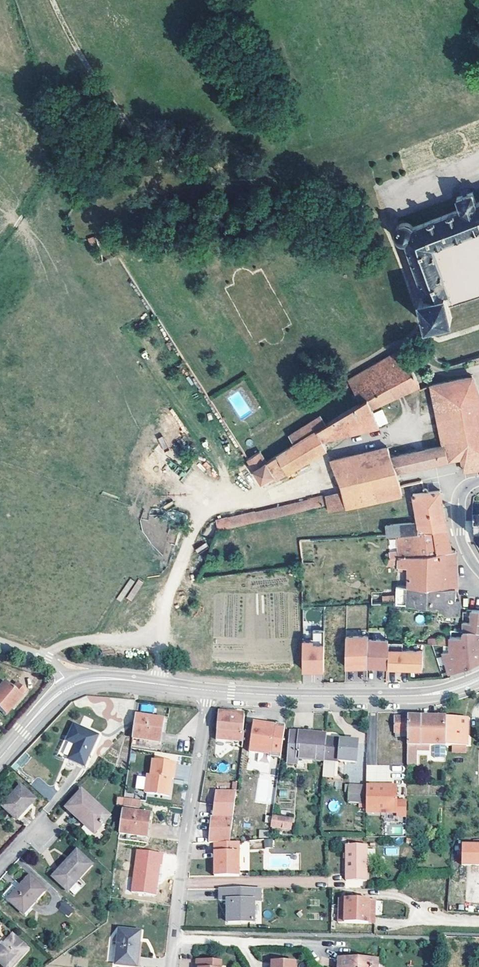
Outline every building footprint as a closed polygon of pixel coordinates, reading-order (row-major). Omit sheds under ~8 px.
[(425,326),(452,319),(449,306),(445,291),(447,290),(433,247),(478,230),(478,202),(477,203),(473,191),(458,196),(462,209),(414,227),(412,224),(409,223),(406,222),(404,222),(401,223),(399,224),(397,226),(396,229),(395,232),(396,235),(397,238),(399,240),(402,241),(404,242),(406,242),(425,296),(418,297),(425,326)] [(92,245),(98,243),(96,236),(90,238),(92,245)] [(402,349),(349,380),(361,402),(392,388),(407,381),(411,390),(420,385),(416,375),(402,349)] [(473,376),(433,384),(436,399),(478,391),(473,376)] [(396,396),(411,390),(407,381),(392,388),(396,396)] [(372,407),(396,396),(392,388),(361,402),(326,424),(296,443),(267,461),(254,469),(255,470),(253,471),(255,474),(257,473),(262,481),(284,467),(286,472),(327,448),(322,439),(379,426),(372,407)] [(461,457),(463,471),(478,468),(478,393),(478,391),(436,399),(444,444),(391,456),(397,472),(448,460),(461,457)] [(291,435),(296,443),(326,424),(320,415),(291,435)] [(397,472),(391,456),(387,446),(330,459),(341,484),(343,493),(346,506),(402,495),(401,490),(400,485),(398,473),(397,472)] [(260,450),(247,458),(254,469),(267,461),(260,450)] [(417,522),(386,526),(388,535),(399,535),(447,528),(444,513),(441,490),(414,494),(417,522)] [(326,497),(327,503),(329,510),(346,506),(343,493),(326,497)] [(217,519),(218,527),(327,503),(326,497),(325,494),(217,519)] [(447,528),(399,535),(398,556),(451,551),(450,547),(449,540),(448,534),(447,528)] [(455,550),(451,551),(398,556),(386,557),(386,565),(394,564),(393,562),(398,562),(397,585),(454,589),(457,588),(456,569),(455,550)] [(396,595),(396,603),(437,606),(437,609),(439,611),(443,611),(443,613),(458,615),(459,599),(454,599),(454,595),(454,589),(397,585),(396,595)] [(383,603),(396,603),(396,595),(382,595),(383,603)] [(472,610),(471,621),(464,622),(464,631),(478,632),(478,610),(472,610)] [(312,638),(312,640),(312,643),(323,643),(323,631),(312,631),(312,638)] [(461,673),(459,670),(478,662),(478,632),(464,631),(464,636),(451,636),(451,637),(450,643),(450,650),(442,650),(451,677),(455,675),(461,673)] [(367,636),(345,635),(345,666),(367,665),(367,639),(367,636)] [(387,640),(367,639),(367,665),(387,665),(388,649),(387,640)] [(312,643),(312,640),(302,641),(302,670),(324,670),(323,643),(312,643)] [(418,650),(388,649),(387,665),(387,667),(405,668),(405,666),(418,667),(418,650)] [(0,685),(0,706),(7,712),(27,687),(20,681),(15,686),(6,678),(0,685)] [(245,732),(244,732),(245,714),(220,713),(219,739),(244,741),(245,732)] [(135,715),(132,738),(160,741),(162,719),(135,715)] [(417,745),(422,745),(423,716),(411,716),(396,716),(397,733),(409,733),(408,745),(417,745)] [(423,716),(422,745),(445,746),(446,717),(423,716)] [(446,717),(445,746),(467,746),(468,718),(446,717)] [(285,726),(254,722),(250,751),(261,753),(273,755),(281,756),(285,726)] [(74,725),(67,741),(69,742),(64,755),(69,757),(69,759),(84,766),(98,736),(74,725)] [(299,758),(324,760),(324,759),(326,738),(326,735),(308,734),(309,732),(292,730),(289,762),(298,762),(299,758)] [(326,738),(324,759),(324,760),(323,776),(333,777),(335,760),(357,762),(359,741),(326,738)] [(417,745),(408,745),(408,765),(417,765),(417,745)] [(25,752),(10,766),(16,772),(30,758),(25,752)] [(273,755),(261,753),(260,761),(272,763),(273,755)] [(175,763),(152,760),(150,775),(147,775),(146,778),(145,791),(144,793),(168,796),(170,783),(168,783),(169,778),(172,779),(175,763)] [(366,765),(366,781),(390,781),(390,765),(366,765)] [(135,789),(145,791),(146,778),(136,777),(135,789)] [(37,778),(31,787),(51,800),(57,790),(37,778)] [(367,786),(349,785),(349,793),(349,803),(367,803),(367,786)] [(2,806),(17,820),(35,800),(21,786),(2,806)] [(397,786),(367,786),(367,803),(366,812),(397,812),(397,817),(406,817),(407,797),(397,796),(397,786)] [(214,816),(213,816),(211,842),(216,841),(229,841),(231,827),(237,789),(216,790),(214,816)] [(65,808),(94,834),(110,816),(82,790),(65,808)] [(124,797),(123,806),(139,808),(140,800),(124,797)] [(122,811),(119,833),(147,836),(150,815),(122,811)] [(271,826),(286,828),(288,818),(272,815),(271,826)] [(241,840),(229,841),(216,841),(216,854),(241,853),(241,840)] [(272,840),(264,840),(265,848),(273,848),(272,840)] [(346,845),(346,881),(367,881),(367,845),(346,845)] [(461,846),(461,866),(478,866),(478,846),(461,846)] [(164,854),(139,850),(133,892),(157,895),(161,865),(163,865),(164,854)] [(53,878),(68,891),(92,865),(77,851),(53,878)] [(241,853),(216,854),(215,874),(240,874),(241,853)] [(9,900),(23,914),(45,890),(30,876),(9,900)] [(70,889),(74,894),(83,886),(78,881),(70,889)] [(255,904),(255,899),(261,898),(261,886),(221,885),(221,898),(228,898),(229,903),(255,904)] [(371,901),(347,900),(347,912),(341,912),(340,924),(364,925),(364,913),(371,913),(371,901)] [(69,917),(74,911),(65,903),(59,909),(69,917)] [(255,904),(229,903),(229,919),(255,919),(255,904)] [(137,966),(141,932),(119,930),(116,965),(137,966)] [(4,966),(13,966),(28,950),(12,935),(0,949),(0,963),(4,966)] [(378,959),(338,957),(338,966),(378,966),(378,959)] [(198,958),(197,966),(222,966),(223,961),(198,958)]
